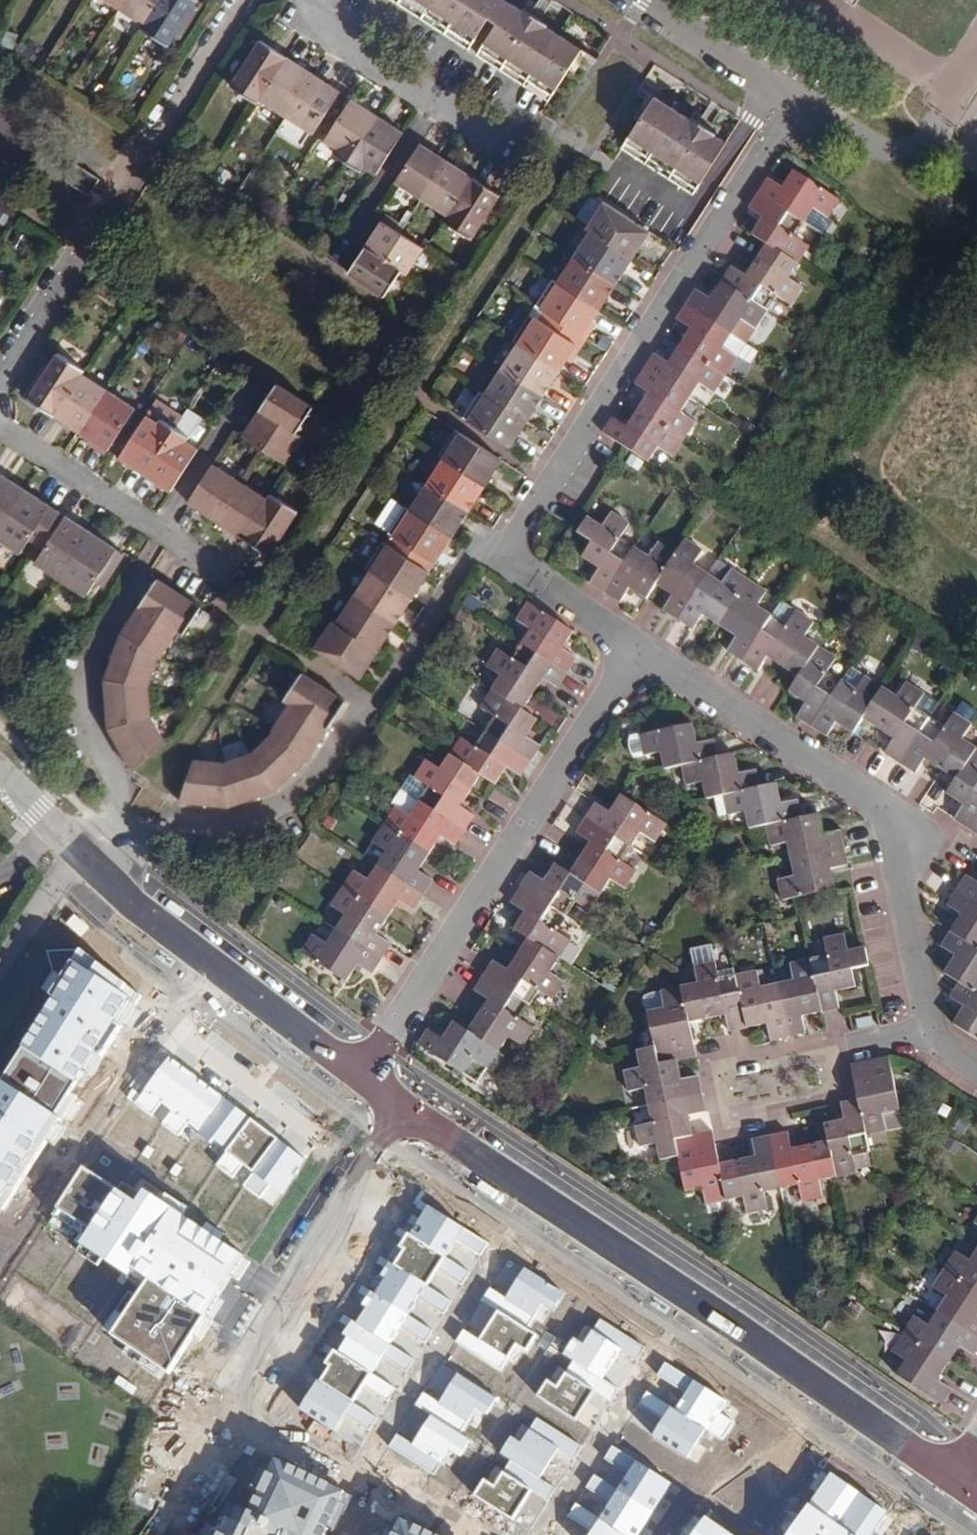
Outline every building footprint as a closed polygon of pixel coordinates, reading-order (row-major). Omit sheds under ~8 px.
[(145,23),(160,0),(125,0),(121,7),(145,23)] [(145,23),(142,28),(169,46),(199,0),(160,0),(145,23)] [(497,0),(392,0),(466,48),(487,15),(497,0)] [(505,0),(497,0),(487,15),(496,21),(508,2),(505,0)] [(522,11),(508,2),(496,21),(475,53),(546,99),(563,73),(579,48),(548,29),(554,20),(527,2),(522,11)] [(258,100),(261,96),(287,55),(258,35),(228,81),(258,100)] [(261,96),(288,114),(315,73),(287,55),(261,96)] [(643,82),(679,106),(690,89),(653,66),(643,82)] [(315,73),(288,114),(312,129),(339,88),(315,73)] [(327,137),(351,153),(378,111),(354,96),(327,137)] [(689,195),(723,143),(714,137),(719,129),(693,111),(688,119),(654,97),(620,148),(689,195)] [(378,111),(351,153),(378,171),(405,129),(378,111)] [(426,195),(451,158),(422,139),(398,177),(426,195)] [(426,195),(455,214),(480,176),(451,158),(426,195)] [(100,180),(77,164),(65,182),(87,197),(100,180)] [(769,177),(758,195),(803,224),(813,209),(828,218),(839,201),(792,171),(783,186),(769,177)] [(480,176),(455,214),(451,220),(478,238),(507,194),(480,176)] [(783,254),(799,264),(811,246),(796,236),(803,224),(758,195),(748,210),(762,218),(751,235),(766,244),(756,260),(772,270),(783,254)] [(584,227),(598,206),(587,198),(573,220),(584,227)] [(587,234),(630,262),(648,234),(600,203),(598,206),(584,227),(582,231),(587,234)] [(362,248),(398,272),(404,276),(419,253),(377,225),(362,248)] [(614,286),(630,262),(587,234),(571,258),(614,286)] [(378,301),(398,272),(362,248),(343,278),(378,301)] [(789,280),(799,264),(783,254),(772,270),(756,260),(746,275),(731,266),(721,283),(767,313),(777,297),(792,307),(803,289),(789,280)] [(596,313),(614,286),(571,258),(553,286),(596,313)] [(596,313),(553,286),(549,283),(533,307),(541,313),(580,338),(596,313)] [(755,332),(767,313),(721,283),(712,297),(697,288),(686,306),(732,336),(740,323),(755,332)] [(724,348),(732,336),(686,306),(676,320),(689,329),(679,346),(727,377),(739,357),(724,348)] [(580,338),(541,313),(535,322),(527,317),(512,339),(518,343),(559,370),(580,338)] [(740,323),(732,336),(747,345),(755,332),(740,323)] [(747,345),(732,336),(724,348),(739,357),(747,345)] [(500,370),(542,397),(559,370),(518,343),(500,370)] [(29,392),(57,411),(85,368),(88,364),(59,345),(29,392)] [(680,348),(673,359),(669,364),(655,355),(645,371),(691,400),(700,387),(713,395),(723,380),(725,377),(680,348)] [(57,411),(85,429),(113,386),(85,368),(57,411)] [(527,423),(542,397),(500,370),(483,395),(527,423)] [(695,422),(682,414),(691,400),(645,371),(635,386),(649,395),(638,411),(684,440),(695,422)] [(263,403),(300,427),(317,402),(279,378),(263,403)] [(85,429),(109,444),(136,402),(113,386),(85,429)] [(508,451),(527,423),(483,395),(478,392),(460,419),(466,423),(508,451)] [(307,432),(300,427),(263,403),(246,429),(290,458),(307,432)] [(148,470),(179,423),(164,414),(161,418),(147,409),(120,452),(148,470)] [(673,457),(684,440),(638,411),(628,428),(614,419),(605,434),(650,463),(659,448),(673,457)] [(192,432),(179,423),(148,470),(177,489),(204,447),(189,437),(192,432)] [(508,451),(466,423),(456,437),(499,465),(508,451)] [(441,461),(483,489),(499,465),(456,437),(452,435),(437,459),(441,461)] [(191,496),(219,515),(245,476),(217,457),(191,496)] [(466,516),(483,489),(441,461),(423,488),(466,516)] [(28,487),(17,480),(14,484),(7,479),(10,475),(0,468),(0,530),(28,487)] [(17,480),(10,475),(7,479),(14,484),(17,480)] [(252,536),(277,498),(245,476),(219,515),(252,536)] [(28,487),(0,530),(0,536),(21,551),(31,537),(38,542),(61,508),(49,501),(46,505),(40,501),(40,499),(42,496),(28,487)] [(423,488),(406,513),(449,542),(466,516),(423,488)] [(281,492),(277,498),(252,536),(279,555),(308,511),(281,492)] [(49,501),(42,496),(40,499),(40,501),(46,505),(49,501)] [(61,508),(38,542),(48,548),(39,561),(64,578),(95,531),(81,522),(79,526),(72,522),(75,518),(61,508)] [(449,542),(406,513),(403,511),(384,539),(388,542),(431,570),(449,542)] [(592,583),(606,592),(635,548),(621,539),(631,524),(614,514),(604,528),(589,519),(578,534),(593,544),(584,559),(600,569),(592,583)] [(89,595),(98,581),(107,587),(129,554),(116,545),(113,549),(108,546),(107,545),(110,541),(95,531),(64,578),(89,595)] [(664,610),(679,619),(709,573),(695,565),(703,551),(685,540),(676,552),(656,584),(673,595),(664,610)] [(116,545),(110,541),(107,545),(108,546),(113,549),(116,545)] [(382,550),(426,578),(431,570),(388,542),(382,550)] [(647,597),(656,584),(676,552),(659,542),(649,557),(635,548),(606,592),(620,601),(630,587),(647,597)] [(367,578),(408,605),(426,578),(382,550),(378,547),(361,574),(367,578)] [(703,615),(720,626),(750,581),(717,560),(709,573),(679,619),(694,628),(703,615)] [(158,576),(141,602),(180,628),(185,631),(202,605),(158,576)] [(391,632),(408,605),(367,578),(349,605),(391,632)] [(744,661),(773,616),(759,607),(768,593),(750,581),(720,626),(739,638),(730,653),(744,661)] [(635,620),(646,601),(629,591),(618,610),(635,620)] [(124,629),(162,654),(180,628),(141,602),(124,629)] [(532,631),(523,646),(568,675),(577,660),(563,651),(575,632),(530,603),(518,622),(532,631)] [(374,657),(391,632),(349,605),(332,630),(374,657)] [(787,625),(773,616),(744,661),(758,671),(768,656),(786,667),(795,652),(809,661),(819,646),(804,636),(814,621),(797,611),(787,625)] [(357,684),(374,657),(332,630),(328,627),(311,654),(357,684)] [(154,682),(162,654),(124,629),(121,638),(109,678),(154,682)] [(502,677),(491,692),(507,702),(517,687),(533,697),(544,681),(558,689),(568,675),(523,646),(513,661),(499,651),(488,668),(502,677)] [(803,719),(812,725),(841,680),(827,671),(836,656),(819,646),(809,661),(795,652),(786,667),(799,676),(790,691),(807,702),(798,716),(803,719)] [(862,718),(877,727),(887,711),(873,702),(883,686),(866,675),(856,690),(841,680),(812,725),(824,733),(828,735),(836,722),(853,732),(862,718)] [(154,682),(109,678),(110,722),(111,723),(152,709),(154,682)] [(276,705),(282,709),(320,734),(338,707),(293,679),(276,705)] [(901,763),(931,717),(940,702),(907,682),(899,696),(883,686),(873,702),(887,711),(877,727),(895,738),(886,753),(901,763)] [(486,733),(531,762),(537,753),(540,748),(525,739),(537,721),(523,713),(533,697),(517,687),(507,702),(491,692),(480,710),(495,719),(486,733)] [(166,731),(152,709),(111,723),(139,761),(166,731)] [(267,737),(303,761),(320,734),(282,709),(264,736),(267,737)] [(976,750),(976,746),(963,737),(972,724),(955,713),(946,727),(931,717),(901,763),(917,773),(926,758),(943,769),(953,754),(968,763),(976,750)] [(666,768),(684,764),(719,757),(715,740),(699,744),(694,724),(642,735),(629,738),(632,753),(636,758),(646,755),(663,752),(666,768)] [(524,774),(531,762),(486,733),(476,747),(462,739),(451,756),(466,766),(457,779),(473,790),(482,776),(496,784),(508,767),(522,777),(524,774)] [(248,757),(273,794),(303,761),(267,737),(249,757),(248,757)] [(943,769),(958,779),(949,793),(966,804),(957,818),(972,828),(976,819),(976,750),(968,763),(953,754),(943,769)] [(737,753),(719,757),(684,764),(689,785),(704,782),(708,799),(728,795),(762,787),(758,771),(742,774),(737,753)] [(401,791),(420,803),(465,832),(475,817),(461,808),(473,790),(457,779),(466,766),(451,756),(441,771),(427,762),(415,779),(411,776),(401,791)] [(222,768),(229,814),(273,794),(248,757),(222,768)] [(229,814),(222,768),(192,768),(182,806),(229,814)] [(770,825),(806,817),(802,801),(786,805),(781,783),(762,787),(728,795),(733,816),(750,812),(754,828),(770,825)] [(385,826),(431,855),(442,838),(456,846),(465,832),(420,803),(401,791),(392,806),(397,809),(385,826)] [(589,816),(634,846),(645,829),(658,837),(667,822),(622,794),(614,808),(600,800),(589,816)] [(794,859),(847,848),(843,832),(826,836),(821,814),(806,817),(770,825),(774,846),(791,843),(794,859)] [(624,860),(634,846),(589,816),(579,832),(592,840),(581,857),(597,867),(587,883),(602,893),(613,876),(629,887),(639,870),(624,860)] [(420,873),(431,855),(385,826),(374,844),(388,854),(379,867),(425,897),(434,883),(420,873)] [(633,865),(638,855),(647,860),(656,844),(640,835),(626,861),(633,865)] [(850,865),(847,848),(794,859),(798,876),(781,880),(785,900),(800,897),(837,889),(833,869),(850,865)] [(529,874),(522,885),(568,915),(578,900),(592,909),(602,893),(587,883),(597,867),(581,857),(571,872),(557,863),(546,880),(532,871),(529,874)] [(425,897),(379,867),(370,882),(355,873),(344,890),(390,919),(401,902),(416,911),(425,897)] [(957,891),(976,904),(976,882),(967,876),(957,891)] [(547,947),(562,957),(573,940),(558,930),(568,915),(522,885),(514,898),(511,901),(526,910),(515,927),(531,937),(522,952),(536,962),(547,947)] [(390,919),(344,890),(332,908),(347,917),(337,932),(382,961),(392,946),(379,937),(390,919)] [(957,891),(948,905),(962,914),(951,932),(976,948),(976,904),(957,891)] [(382,961),(337,932),(328,946),(314,938),(302,955),(348,985),(359,967),(372,976),(382,961)] [(951,932),(942,946),(956,955),(944,973),(959,982),(976,994),(976,948),(951,932)] [(813,958),(824,1009),(841,1006),(838,992),(857,988),(854,971),(871,967),(866,947),(850,950),(846,933),(826,938),(830,954),(813,958)] [(701,981),(681,985),(685,1003),(703,999),(707,1016),(726,1012),(730,1029),(748,1025),(737,974),(719,978),(712,946),(716,945),(714,939),(709,940),(709,942),(693,946),(697,965),(701,981)] [(78,947),(18,1045),(23,1048),(4,1082),(0,1080),(0,1206),(4,1209),(63,1120),(54,1115),(76,1083),(81,1086),(140,996),(78,947)] [(536,962),(522,952),(511,969),(498,961),(488,976),(533,1005),(543,990),(557,999),(568,982),(553,972),(562,957),(547,947),(536,962)] [(805,1013),(824,1009),(813,958),(792,962),(796,979),(779,982),(791,1036),(800,1034),(809,1032),(805,1013)] [(791,1036),(779,982),(760,986),(757,970),(737,974),(748,1025),(768,1021),(772,1040),(778,1039),(791,1036)] [(491,999),(480,1016),(495,1026),(485,1041),(501,1052),(511,1037),(526,1047),(537,1029),(523,1019),(533,1005),(488,976),(478,991),(491,999)] [(959,982),(950,997),(965,1006),(954,1024),(976,1039),(976,994),(959,982)] [(689,1020),(707,1016),(703,999),(685,1003),(681,985),(661,990),(664,1007),(648,1010),(655,1044),(659,1063),(675,1059),(696,1055),(693,1042),(689,1020)] [(495,1026),(480,1016),(470,1031),(455,1022),(444,1038),(431,1030),(421,1045),(465,1074),(475,1060),(489,1069),(501,1052),(485,1041),(495,1026)] [(659,1063),(655,1044),(637,1048),(641,1066),(623,1070),(627,1091),(645,1087),(649,1105),(700,1094),(697,1079),(696,1076),(680,1079),(675,1059),(659,1063)] [(850,1066),(857,1099),(865,1135),(905,1126),(890,1057),(850,1066)] [(252,1119),(167,1058),(135,1103),(153,1115),(160,1104),(171,1112),(161,1125),(178,1138),(187,1126),(227,1155),(252,1119)] [(659,1160),(678,1156),(674,1137),(691,1134),(687,1115),(704,1111),(703,1104),(700,1094),(649,1105),(652,1122),(634,1126),(639,1145),(655,1142),(659,1160)] [(865,1135),(857,1099),(852,1100),(841,1103),(845,1120),(825,1124),(829,1142),(812,1146),(815,1163),(832,1159),(836,1177),(856,1172),(852,1155),(869,1151),(865,1135)] [(279,1139),(252,1119),(227,1155),(217,1167),(233,1178),(243,1165),(255,1173),(279,1139)] [(708,1206),(728,1201),(723,1182),(741,1178),(738,1163),(721,1166),(712,1129),(691,1134),(674,1137),(678,1156),(686,1191),(704,1187),(708,1206)] [(783,1134),(771,1137),(782,1190),(799,1186),(802,1203),(823,1198),(820,1183),(836,1179),(836,1177),(832,1159),(815,1163),(812,1146),(793,1150),(789,1133),(783,1134)] [(757,1158),(738,1163),(741,1178),(723,1182),(728,1201),(744,1198),(748,1214),(770,1210),(767,1193),(782,1190),(771,1137),(760,1139),(753,1141),(757,1158)] [(310,1160),(279,1139),(255,1173),(245,1187),(260,1198),(270,1184),(285,1195),(310,1160)] [(135,1200),(82,1166),(54,1211),(85,1231),(76,1244),(129,1278),(135,1268),(153,1280),(114,1341),(169,1376),(246,1255),(142,1189),(135,1200)] [(489,1243),(430,1206),(302,1409),(361,1446),(489,1243)] [(947,1270),(976,1289),(976,1256),(974,1260),(959,1251),(947,1270)] [(566,1294),(525,1269),(507,1298),(489,1288),(482,1299),(528,1327),(533,1319),(546,1327),(566,1294)] [(947,1270),(936,1287),(950,1297),(941,1311),(976,1334),(976,1289),(947,1270)] [(976,1353),(976,1334),(941,1311),(933,1324),(918,1315),(906,1333),(950,1362),(962,1344),(976,1354),(976,1353)] [(538,1338),(496,1313),(478,1342),(461,1332),(454,1343),(499,1371),(505,1363),(518,1371),(538,1338)] [(646,1347),(601,1320),(585,1346),(574,1339),(564,1356),(573,1361),(558,1386),(545,1378),(534,1397),(576,1422),(595,1390),(613,1401),(646,1347)] [(939,1378),(950,1362),(906,1333),(895,1350),(910,1360),(900,1375),(944,1403),(954,1388),(939,1378)] [(499,1400),(458,1374),(440,1404),(422,1393),(415,1405),(461,1433),(466,1424),(479,1432),(499,1400)] [(728,1405),(694,1381),(654,1440),(689,1464),(728,1405)] [(473,1442),(431,1417),(413,1447),(396,1436),(388,1448),(434,1476),(440,1467),(453,1475),(473,1442)] [(584,1444),(542,1419),(524,1448),(506,1438),(499,1449),(545,1477),(550,1469),(563,1477),(584,1444)] [(274,1458),(247,1511),(233,1503),(217,1534),(328,1534),(330,1532),(336,1534),(354,1498),(274,1458)] [(638,1459),(590,1534),(643,1534),(676,1483),(638,1459)] [(557,1489),(511,1461),(495,1487),(480,1483),(473,1495),(519,1522),(524,1514),(537,1522),(557,1489)] [(832,1473),(787,1534),(877,1534),(891,1515),(832,1473)] [(705,1513),(689,1534),(744,1534),(705,1513)] [(398,1525),(393,1534),(418,1534),(398,1525)]
